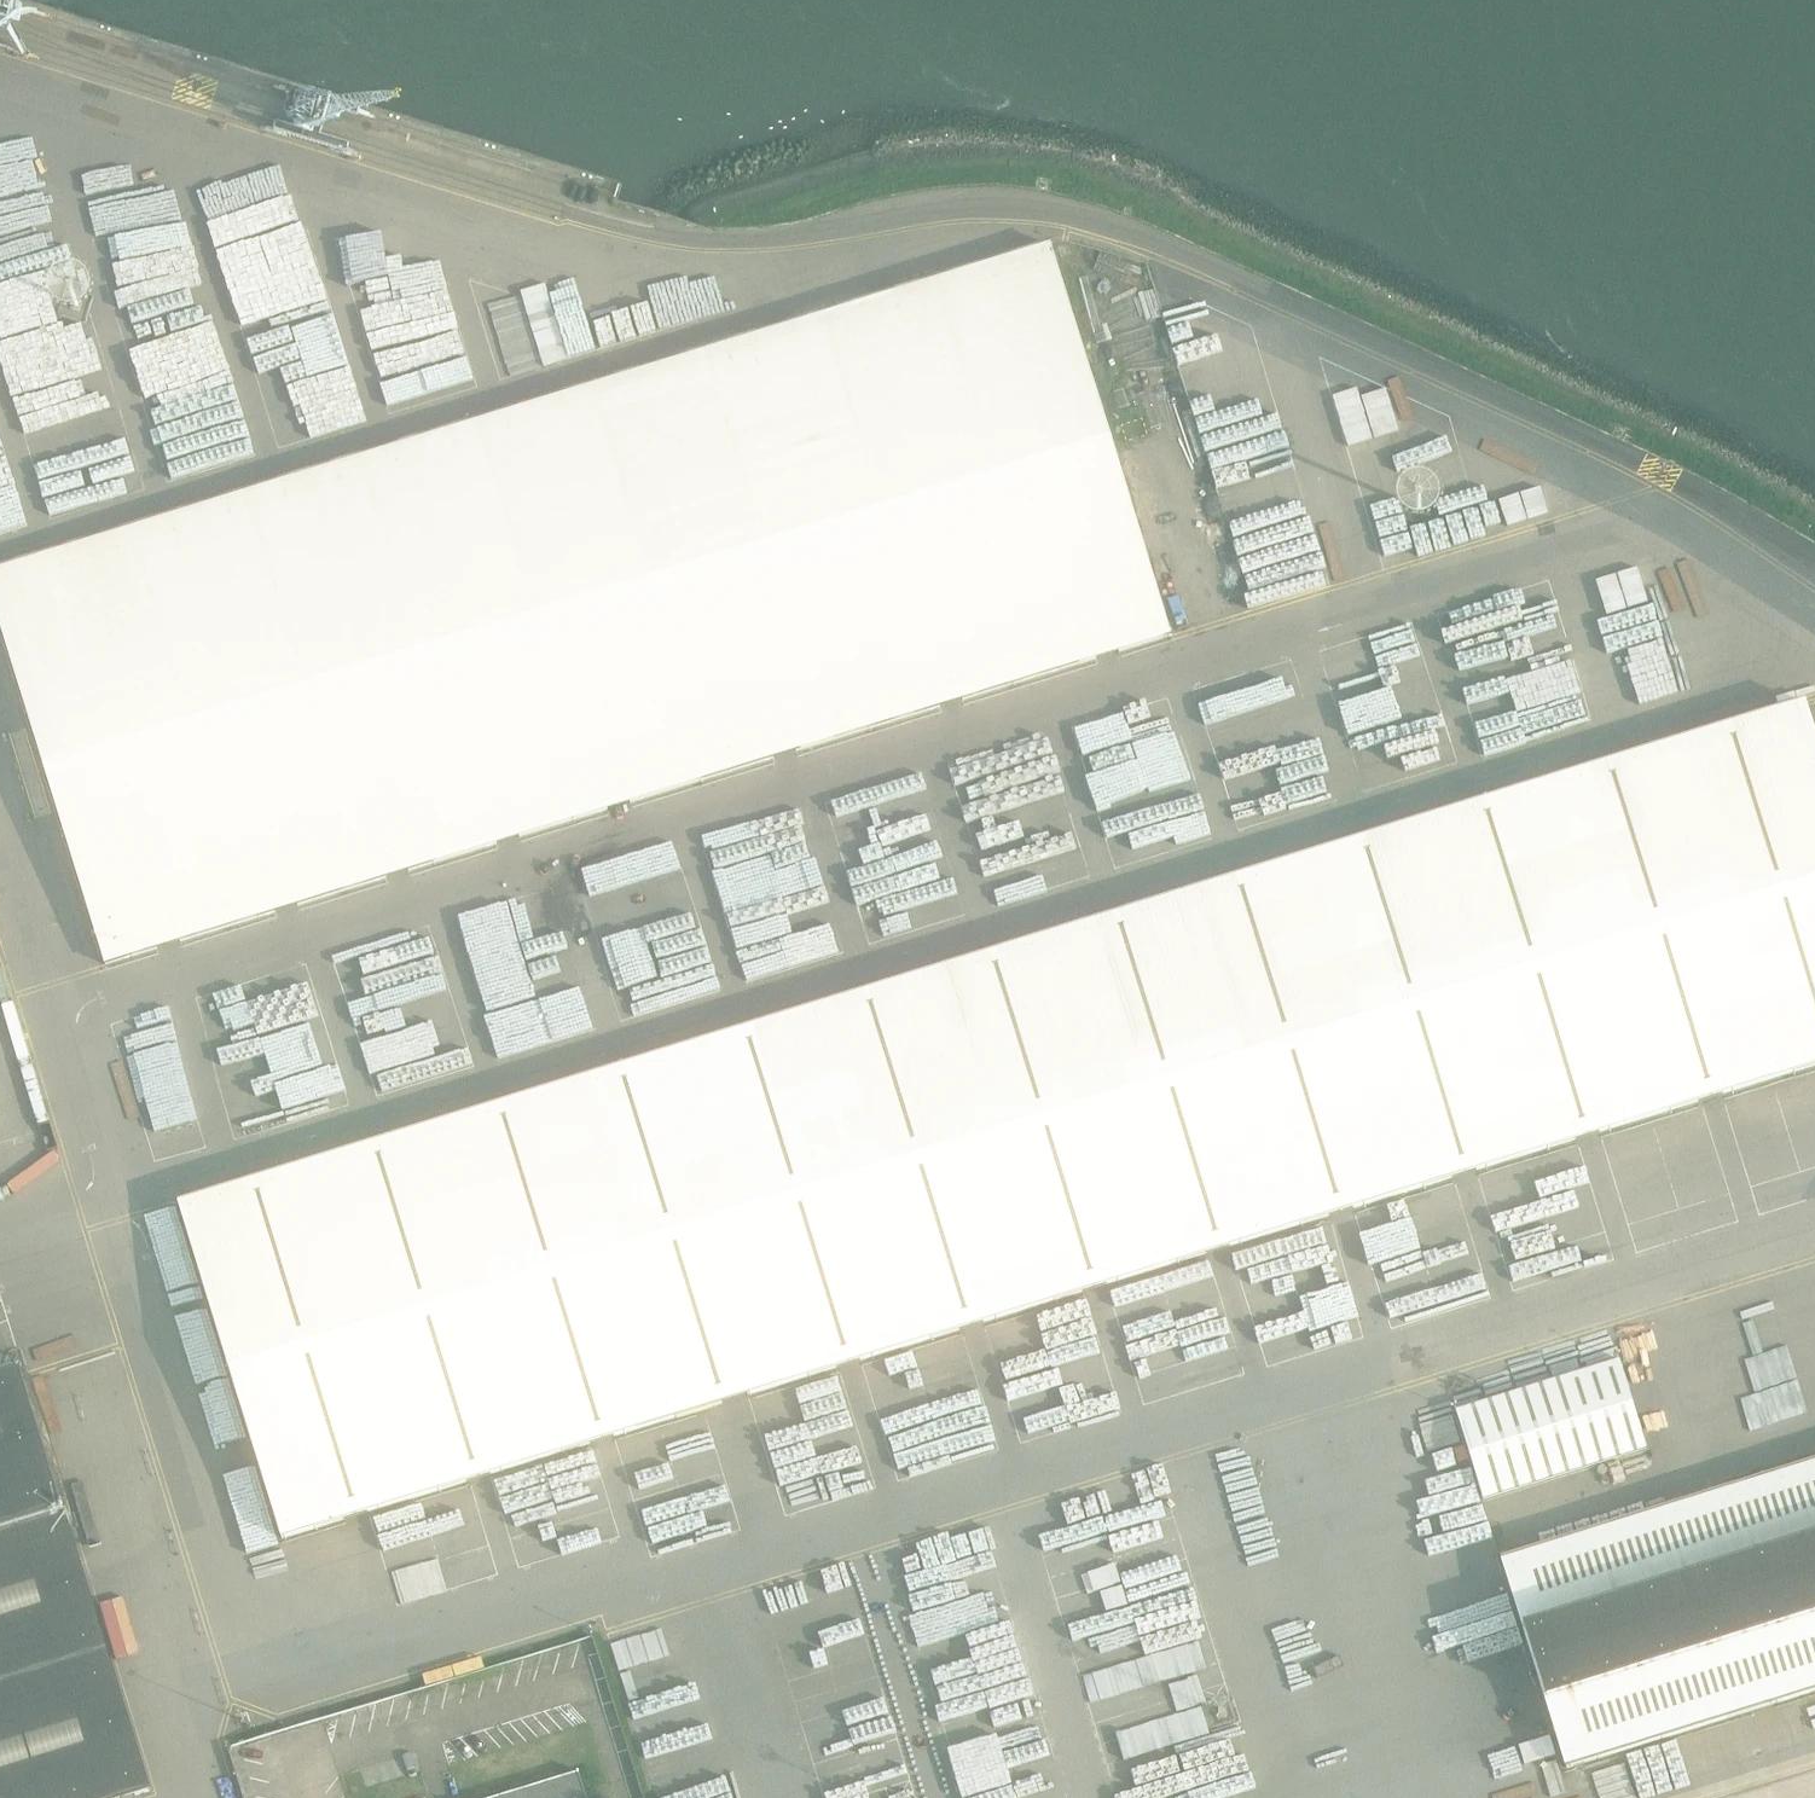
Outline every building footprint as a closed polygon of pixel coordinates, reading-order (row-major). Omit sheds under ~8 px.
[(902,719),(1171,636),(1050,246),(0,570),(0,623),(105,965),(902,719)] [(179,1204),(282,1538),(1814,1067),(1814,737),(1805,704),(179,1204)] [(1457,1411),(1484,1500),(1646,1449),(1619,1361),(1457,1411)] [(151,1792),(22,1375),(0,1381),(0,1797),(132,1797),(151,1792)] [(1814,1690),(1814,1462),(1503,1560),(1567,1767),(1814,1690)] [(579,1771),(490,1797),(587,1797),(579,1771)]
